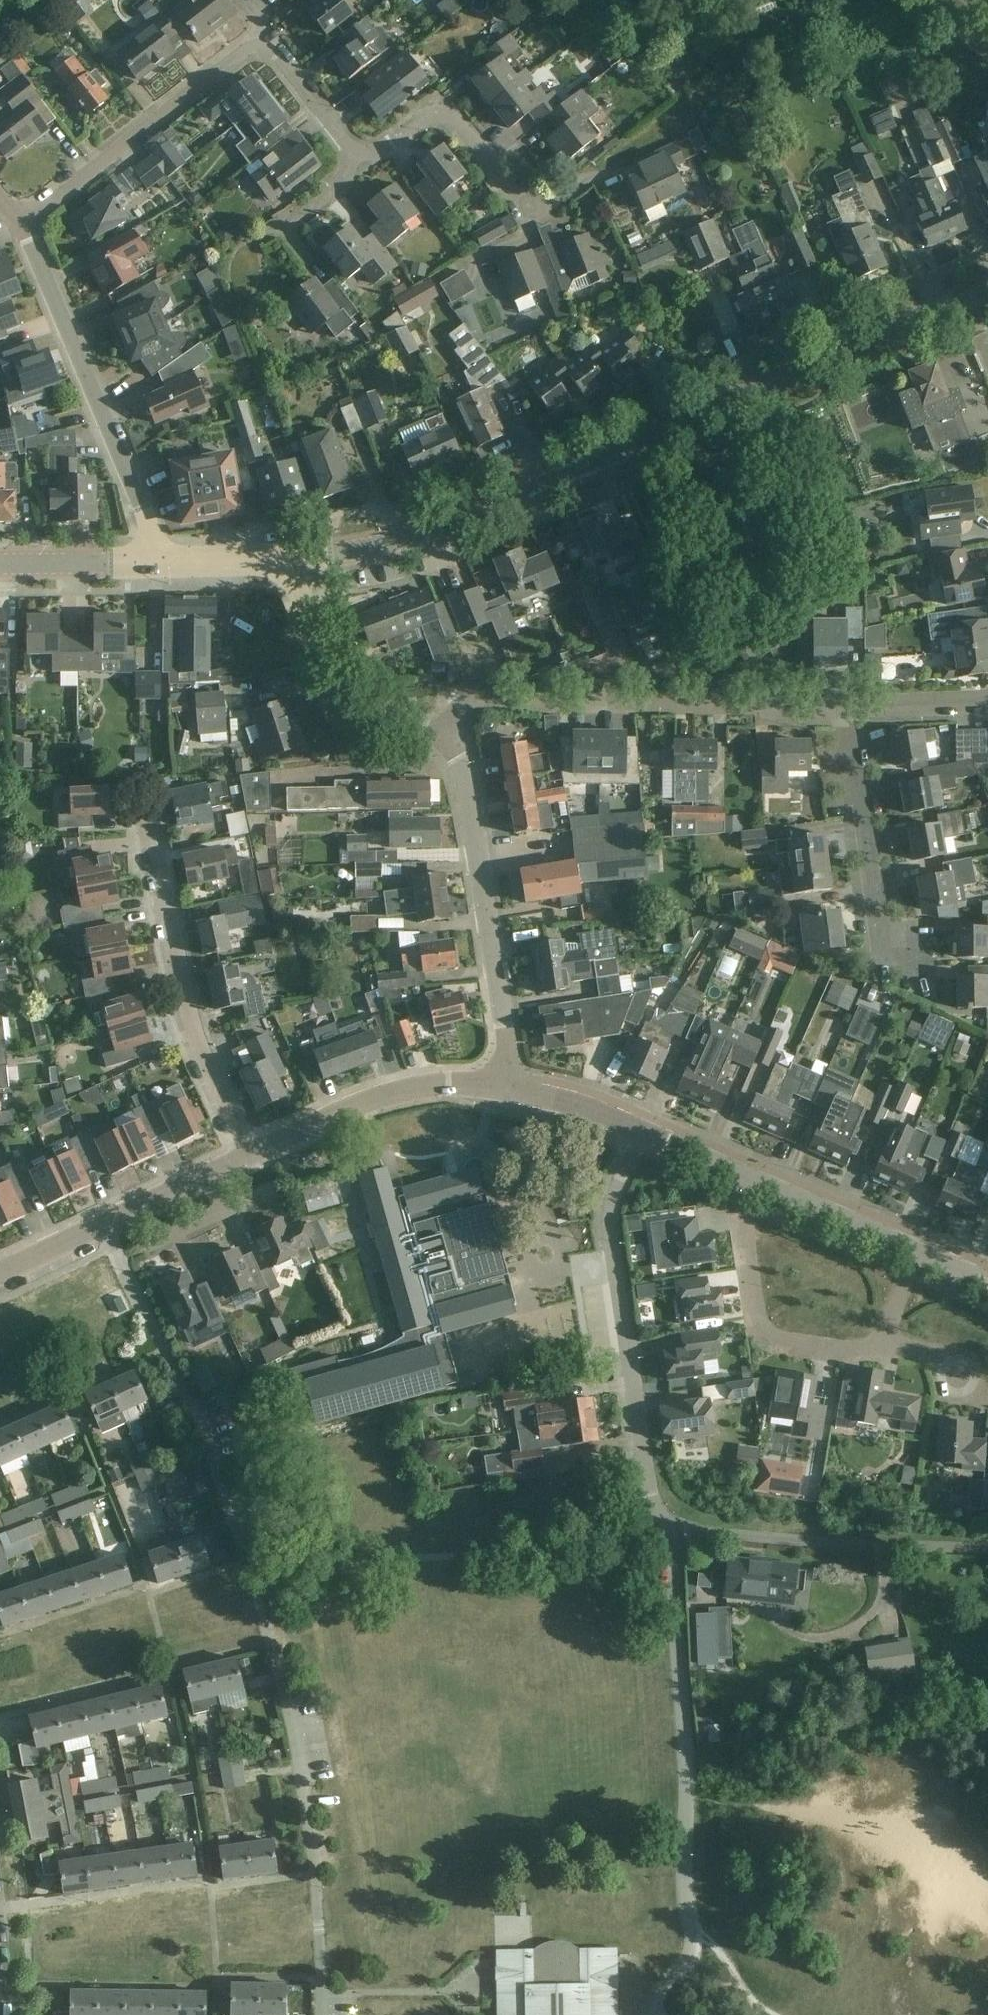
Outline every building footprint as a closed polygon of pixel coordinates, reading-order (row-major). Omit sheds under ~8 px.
[(86,0),(67,0),(64,2),(78,21),(93,10),(86,0)] [(176,12),(200,43),(237,14),(228,2),(230,0),(192,0),(176,12)] [(320,7),(316,10),(310,15),(327,36),(352,17),(340,2),(343,0),(315,0),(320,7)] [(467,0),(445,0),(437,6),(447,19),(469,2),(467,0)] [(177,37),(161,17),(149,26),(153,30),(119,56),(139,81),(174,54),(166,45),(177,37)] [(335,44),(331,46),(332,47),(339,41),(347,51),(343,54),(333,61),(349,82),(382,56),(393,48),(393,40),(383,28),(376,27),(371,30),(364,21),(335,44)] [(473,82),(491,105),(527,78),(515,63),(523,57),(508,38),(485,55),(493,66),(473,82)] [(366,100),(365,100),(366,101),(371,108),(381,121),(411,97),(412,99),(417,95),(415,94),(426,85),(428,87),(429,86),(403,54),(366,83),(374,93),(369,97),(366,100)] [(17,69),(23,77),(31,70),(19,55),(12,60),(18,68),(17,69)] [(916,55),(906,60),(910,69),(921,65),(920,61),(917,55),(916,55)] [(73,57),(55,71),(56,72),(69,89),(67,90),(88,117),(109,100),(100,88),(106,83),(95,69),(89,74),(87,75),(74,58),(73,57)] [(0,69),(0,72),(11,86),(23,77),(17,69),(18,68),(12,60),(0,69)] [(881,70),(874,73),(879,84),(885,81),(911,70),(910,69),(906,60),(881,70)] [(23,77),(11,86),(1,94),(11,108),(7,111),(15,122),(5,130),(7,134),(9,133),(11,135),(16,130),(18,132),(20,130),(28,140),(31,137),(34,140),(47,130),(31,109),(41,101),(23,77)] [(238,80),(199,110),(207,120),(213,121),(224,112),(234,125),(271,97),(260,82),(256,85),(251,78),(241,85),(238,80)] [(527,78),(491,105),(508,128),(509,129),(530,113),(538,123),(561,105),(544,84),(537,90),(527,78)] [(562,127),(544,141),(563,165),(600,136),(600,135),(596,138),(585,124),(589,121),(598,114),(581,92),(546,118),(547,119),(553,115),(562,127)] [(271,97),(234,125),(245,139),(235,146),(248,164),(278,141),(271,131),(284,122),(280,116),(284,113),(271,97)] [(885,107),(881,98),(865,104),(878,135),(897,127),(888,105),(885,107)] [(950,160),(934,124),(926,106),(912,112),(935,165),(935,166),(950,160)] [(6,157),(28,140),(20,130),(18,132),(16,130),(11,135),(9,133),(7,134),(5,130),(15,122),(7,111),(0,117),(0,150),(6,157)] [(947,119),(934,124),(950,160),(952,164),(965,159),(947,119)] [(248,164),(245,167),(252,176),(260,187),(257,189),(265,200),(268,198),(269,199),(292,181),(295,184),(318,166),(301,144),(291,152),(280,139),(278,141),(248,164)] [(880,178),(864,142),(851,148),(857,162),(856,162),(865,184),(880,178)] [(683,163),(674,145),(649,157),(655,169),(630,181),(643,210),(683,192),(672,168),(683,163)] [(466,176),(444,148),(419,167),(429,180),(417,188),(438,215),(459,199),(451,188),(466,176)] [(166,153),(155,162),(167,177),(183,165),(171,149),(166,152),(166,153)] [(985,153),(973,159),(987,190),(980,193),(987,211),(987,160),(985,153)] [(167,177),(155,162),(150,156),(132,169),(147,190),(160,180),(164,187),(171,181),(167,177)] [(930,167),(917,173),(946,238),(967,229),(954,202),(950,192),(943,195),(935,179),(930,167)] [(843,223),(829,229),(835,242),(853,282),(885,268),(868,228),(874,225),(850,170),(834,178),(840,193),(831,197),(843,223)] [(927,247),(946,238),(917,173),(904,178),(908,186),(922,217),(915,220),(927,247)] [(791,182),(780,187),(797,228),(799,227),(800,227),(806,224),(800,211),(802,210),(791,182)] [(130,205),(114,185),(70,221),(77,238),(88,234),(92,242),(128,221),(121,213),(130,205)] [(418,215),(395,185),(367,206),(379,222),(369,230),(384,250),(403,235),(399,230),(418,215)] [(890,195),(869,204),(880,229),(901,220),(890,195)] [(516,227),(509,214),(473,233),(474,234),(471,236),(477,248),(480,247),(481,247),(507,233),(506,232),(516,227)] [(730,258),(714,221),(685,234),(701,271),(731,259),(730,258)] [(754,222),(733,231),(743,252),(746,250),(752,263),(775,317),(800,306),(788,278),(780,281),(768,255),(754,222)] [(797,228),(783,235),(788,248),(799,272),(816,265),(800,227),(799,227),(797,228)] [(361,244),(350,230),(323,250),(347,281),(361,270),(373,285),(395,268),(371,236),(361,244)] [(145,256),(131,231),(108,244),(115,255),(91,268),(107,297),(137,280),(129,265),(145,256)] [(546,254),(562,294),(569,292),(573,282),(587,276),(591,286),(608,279),(597,253),(594,254),(587,235),(559,247),(557,243),(543,248),(546,254)] [(641,270),(682,253),(675,238),(635,255),(641,270)] [(743,252),(730,258),(731,259),(747,296),(738,299),(750,327),(775,317),(752,263),(746,250),(743,252)] [(0,253),(0,302),(4,300),(21,293),(5,251),(0,253)] [(513,255),(495,262),(512,303),(515,302),(519,314),(536,307),(531,296),(544,290),(550,304),(556,319),(569,314),(563,298),(561,294),(562,294),(546,254),(532,259),(530,254),(515,260),(513,255)] [(195,275),(221,324),(236,316),(210,267),(195,275)] [(452,277),(440,284),(452,303),(464,296),(452,277)] [(322,288),(314,278),(286,300),(312,333),(325,323),(336,338),(355,323),(351,318),(359,313),(332,280),(322,288)] [(428,300),(437,295),(429,280),(410,290),(416,300),(425,295),(428,300)] [(116,339),(117,343),(164,323),(159,313),(162,311),(164,310),(166,308),(167,306),(169,304),(170,302),(170,300),(170,298),(168,296),(166,294),(163,293),(159,293),(154,283),(128,297),(132,305),(128,310),(129,313),(113,319),(116,326),(115,330),(115,334),(116,339)] [(3,339),(1,334),(20,327),(10,302),(6,304),(4,300),(0,302),(0,340),(3,339)] [(169,335),(164,323),(117,343),(119,347),(122,351),(125,354),(129,357),(132,363),(143,359),(147,364),(144,366),(152,378),(166,368),(182,356),(180,351),(182,349),(184,347),(185,346),(186,343),(187,340),(187,338),(185,336),(184,335),(182,334),(176,333),(171,334),(169,335)] [(506,380),(463,323),(449,335),(459,347),(455,351),(468,368),(464,371),(474,395),(456,403),(477,448),(506,435),(485,390),(506,380)] [(234,358),(244,354),(233,325),(223,329),(234,358)] [(419,349),(407,327),(386,339),(398,361),(419,349)] [(617,339),(598,353),(606,365),(620,385),(641,370),(631,357),(641,349),(627,329),(615,338),(617,339)] [(183,357),(182,356),(166,368),(174,380),(165,387),(167,390),(145,400),(149,407),(147,411),(148,415),(153,417),(156,424),(180,413),(188,409),(191,414),(208,407),(193,372),(212,359),(201,343),(183,357)] [(0,355),(0,361),(4,371),(1,372),(8,404),(43,392),(42,389),(58,383),(48,354),(37,358),(32,344),(0,355)] [(582,355),(563,369),(571,380),(586,400),(606,385),(596,372),(606,365),(598,353),(592,344),(580,353),(582,355)] [(561,388),(571,380),(563,369),(557,360),(545,368),(547,370),(527,384),(551,416),(571,401),(561,388)] [(915,391),(900,397),(906,413),(912,430),(928,424),(939,453),(946,473),(973,462),(966,442),(965,443),(954,414),(965,410),(957,390),(947,394),(935,364),(909,374),(915,390),(915,391)] [(374,392),(352,401),(354,404),(357,412),(378,403),(374,392)] [(351,397),(338,402),(341,409),(351,435),(364,430),(357,412),(354,404),(352,401),(351,397)] [(246,401),(231,406),(242,440),(248,463),(263,459),(246,401)] [(14,428),(16,440),(39,434),(36,421),(27,423),(25,415),(11,418),(14,428)] [(459,456),(441,416),(426,422),(432,435),(403,448),(415,475),(459,456)] [(355,487),(334,431),(299,445),(321,500),(355,487)] [(208,450),(200,461),(173,465),(183,524),(242,514),(238,491),(243,490),(244,494),(257,490),(245,453),(234,445),(208,450)] [(78,478),(77,447),(49,448),(49,472),(62,472),(62,478),(60,478),(61,491),(50,491),(51,512),(61,512),(62,524),(96,523),(95,477),(78,478)] [(295,462),(259,473),(270,509),(291,503),(292,509),(306,504),(305,499),(306,498),(295,462)] [(15,523),(15,494),(20,494),(20,479),(17,479),(17,467),(14,464),(0,464),(0,523),(15,523)] [(726,482),(720,467),(707,472),(713,487),(726,482)] [(973,519),(969,487),(924,494),(927,514),(918,515),(921,541),(959,535),(959,534),(953,535),(951,525),(957,522),(973,519)] [(821,515),(828,512),(830,512),(826,501),(817,504),(818,505),(821,515)] [(612,527),(607,514),(580,525),(593,556),(609,549),(613,560),(623,557),(623,558),(644,549),(632,518),(612,527)] [(574,534),(562,539),(566,549),(578,544),(574,534)] [(545,555),(543,556),(525,563),(520,550),(494,561),(506,590),(507,590),(513,602),(557,584),(545,555)] [(967,570),(963,550),(931,556),(936,578),(941,577),(946,605),(984,597),(978,568),(967,570)] [(851,566),(858,568),(864,563),(862,555),(855,553),(849,558),(851,566)] [(897,577),(909,575),(906,563),(895,566),(897,577)] [(581,593),(583,599),(577,601),(587,627),(609,619),(597,587),(581,593)] [(464,594),(462,590),(447,597),(462,634),(491,622),(477,588),(464,594)] [(434,662),(456,662),(431,606),(425,589),(359,614),(370,644),(408,630),(412,641),(424,637),(434,662)] [(880,621),(876,597),(864,599),(869,624),(880,621)] [(166,599),(166,619),(170,619),(170,673),(178,673),(188,673),(189,625),(193,625),(194,599),(166,599)] [(189,625),(188,673),(210,673),(210,620),(216,620),(217,599),(194,599),(193,625),(189,625)] [(813,620),(813,668),(814,668),(820,668),(822,668),(828,668),(830,668),(847,668),(847,639),(863,639),(863,608),(846,608),(846,620),(813,620)] [(987,648),(987,623),(987,621),(966,624),(964,610),(927,616),(930,641),(952,638),(953,652),(987,648)] [(94,636),(77,636),(78,671),(101,671),(101,659),(125,659),(125,654),(125,616),(94,617),(94,636)] [(54,671),(78,671),(77,636),(59,637),(59,617),(28,617),(28,654),(54,654),(54,671)] [(864,637),(887,636),(887,624),(864,629),(864,637)] [(953,652),(955,666),(941,668),(942,680),(987,674),(987,648),(953,652)] [(9,693),(10,649),(0,649),(0,694),(9,693)] [(881,655),(865,655),(865,684),(881,683),(881,681),(892,681),(895,678),(895,668),(892,665),(881,665),(881,655)] [(239,679),(236,665),(213,669),(216,684),(239,679)] [(166,672),(136,672),(136,699),(166,699),(166,672)] [(223,692),(195,695),(200,733),(200,735),(228,732),(223,692)] [(294,731),(285,703),(253,713),(257,725),(246,728),(251,744),(257,742),(263,760),(304,746),(298,729),(294,731)] [(558,732),(557,716),(544,717),(545,733),(558,732)] [(89,729),(77,732),(83,752),(94,749),(89,729)] [(987,729),(971,730),(971,753),(987,753),(987,729)] [(180,730),(174,752),(183,755),(189,733),(180,730)] [(936,741),(934,730),(921,732),(891,738),(896,765),(926,760),(923,743),(936,741)] [(955,764),(971,761),(971,730),(955,730),(955,762),(955,764)] [(599,785),(599,733),(574,733),(574,758),(562,758),(564,770),(562,770),(564,784),(599,785)] [(625,733),(599,733),(599,785),(640,785),(638,758),(625,758),(625,733)] [(514,737),(500,739),(501,747),(506,779),(531,775),(531,776),(550,772),(562,770),(564,770),(562,758),(561,752),(547,754),(543,755),(541,742),(525,745),(525,743),(515,745),(514,737)] [(674,802),(695,802),(695,742),(674,742),(674,750),(667,750),(662,753),(662,765),(666,769),(674,769),(674,802)] [(695,742),(695,802),(708,802),(708,771),(716,771),(716,742),(695,742)] [(809,742),(776,742),(776,765),(762,765),(762,792),(787,792),(787,771),(809,772),(809,742)] [(33,743),(15,743),(15,768),(32,768),(33,743)] [(973,761),(971,761),(955,764),(922,770),(924,781),(900,785),(905,813),(941,807),(938,791),(955,788),(954,779),(978,775),(973,761)] [(271,811),(270,772),(240,776),(247,811),(271,811)] [(506,779),(512,811),(547,805),(551,804),(548,790),(534,792),(531,776),(531,775),(506,779)] [(169,777),(156,780),(158,789),(171,786),(169,777)] [(431,807),(430,780),(366,781),(334,782),(334,788),(287,790),(288,812),(301,812),(326,811),(326,810),(431,807)] [(228,797),(225,782),(201,787),(173,793),(180,827),(200,822),(201,826),(213,824),(210,809),(222,806),(220,799),(228,797)] [(109,797),(109,790),(70,792),(72,815),(59,816),(59,829),(93,828),(92,815),(110,814),(110,813),(113,813),(115,811),(114,799),(112,796),(109,797)] [(551,828),(547,805),(512,811),(516,834),(551,828)] [(672,837),(695,835),(695,806),(671,806),(672,837)] [(695,806),(695,835),(724,833),(724,806),(695,806)] [(243,811),(225,814),(228,836),(247,833),(243,811)] [(964,835),(960,811),(936,816),(938,826),(908,831),(913,860),(945,855),(942,839),(964,835)] [(413,820),(412,812),(390,812),(390,848),(440,847),(439,820),(413,820)] [(628,814),(629,826),(643,824),(641,813),(628,814)] [(585,831),(584,819),(571,821),(572,832),(585,831)] [(644,824),(572,833),(580,884),(649,878),(644,824)] [(767,848),(765,829),(741,831),(743,850),(767,848)] [(790,867),(828,862),(824,834),(775,841),(776,854),(788,853),(790,866),(790,867)] [(340,864),(355,864),(383,864),(398,863),(398,851),(368,851),(368,835),(347,835),(347,841),(340,841),(340,864)] [(61,852),(58,852),(62,872),(65,888),(77,886),(115,878),(111,855),(94,858),(91,846),(82,848),(61,852)] [(240,861),(238,850),(223,853),(223,851),(186,858),(191,886),(229,878),(226,868),(238,866),(244,896),(258,893),(252,858),(240,861)] [(659,856),(647,857),(648,872),(660,871),(659,856)] [(944,875),(917,880),(922,909),(956,903),(966,901),(963,885),(975,883),(972,863),(970,858),(942,863),(944,875)] [(578,884),(575,862),(520,870),(525,902),(559,897),(561,909),(582,905),(578,884)] [(831,890),(828,862),(790,867),(790,866),(778,867),(780,882),(781,896),(831,890)] [(355,864),(355,878),(383,878),(383,876),(383,864),(355,864)] [(262,891),(276,889),(273,868),(259,870),(262,891)] [(385,906),(447,897),(444,874),(414,879),(415,889),(384,893),(385,906)] [(61,910),(64,925),(104,917),(102,905),(119,902),(115,878),(77,886),(79,895),(69,897),(61,910)] [(776,908),(774,890),(744,894),(744,891),(733,892),(735,912),(776,908)] [(266,923),(260,895),(217,903),(220,917),(197,922),(204,955),(230,949),(227,931),(266,923)] [(447,897),(385,906),(387,916),(387,917),(403,915),(411,914),(418,913),(420,924),(450,920),(447,897)] [(821,916),(820,904),(780,909),(783,931),(802,929),(804,945),(814,944),(815,950),(843,946),(838,913),(821,916)] [(684,954),(707,915),(678,915),(684,954)] [(374,916),(351,917),(351,932),(375,932),(374,916)] [(91,955),(91,956),(128,949),(124,926),(107,929),(104,917),(64,925),(64,927),(72,926),(74,937),(72,938),(71,940),(70,945),(72,950),(74,955),(78,958),(91,955)] [(983,917),(983,929),(957,929),(956,956),(987,956),(987,942),(987,917),(983,917)] [(737,928),(729,946),(760,960),(768,941),(737,928)] [(537,969),(616,956),(613,930),(579,933),(580,943),(564,943),(564,940),(533,945),(537,969)] [(418,932),(400,933),(401,950),(403,965),(422,963),(424,972),(457,968),(455,957),(459,954),(458,948),(454,946),(453,941),(438,943),(437,934),(419,937),(418,932)] [(269,939),(254,943),(256,955),(272,951),(269,939)] [(128,949),(91,956),(95,979),(82,981),(85,997),(118,989),(116,976),(133,973),(128,949)] [(616,956),(537,969),(540,992),(571,988),(570,982),(596,978),(599,997),(622,994),(619,977),(617,959),(616,956)] [(983,965),(983,978),(957,979),(958,1007),(987,1007),(987,965),(983,965)] [(238,973),(236,966),(208,972),(216,1009),(242,1004),(245,1017),(266,1013),(260,983),(256,984),(254,978),(249,974),(244,972),(238,973)] [(407,986),(405,971),(404,971),(377,975),(379,991),(407,986)] [(665,977),(650,980),(652,990),(665,987),(669,980),(665,977)] [(823,1001),(848,1010),(856,988),(831,979),(823,1001)] [(667,1013),(639,1076),(654,1083),(668,1052),(666,1051),(674,1034),(684,1038),(692,1019),(693,1019),(694,1016),(693,1015),(702,993),(683,985),(666,1012),(667,1013)] [(85,997),(89,1011),(84,1012),(91,1035),(108,1030),(145,1019),(138,996),(122,1001),(118,989),(85,997)] [(652,990),(650,989),(635,992),(624,1019),(638,1025),(652,990)] [(378,990),(366,994),(373,1013),(385,1009),(378,990)] [(446,997),(445,991),(427,996),(428,1000),(418,1002),(422,1018),(432,1016),(435,1027),(437,1035),(455,1031),(453,1023),(466,1020),(465,1016),(471,1014),(468,1001),(462,1003),(460,994),(446,997)] [(624,1019),(635,992),(631,992),(599,997),(541,1006),(547,1046),(618,1035),(624,1019)] [(847,1034),(869,1044),(881,1016),(859,1006),(847,1034)] [(623,1069),(639,1076),(667,1013),(666,1012),(657,1008),(650,1023),(646,1021),(638,1039),(630,1036),(623,1052),(629,1054),(623,1069)] [(689,1063),(676,1091),(698,1101),(727,1034),(727,1035),(730,1028),(696,1013),(685,1038),(698,1044),(690,1063),(689,1063)] [(929,1013),(917,1037),(942,1049),(954,1025),(929,1013)] [(362,1021),(339,1030),(353,1067),(382,1056),(376,1040),(386,1036),(378,1015),(362,1021)] [(152,1042),(145,1019),(108,1030),(115,1052),(103,1055),(107,1068),(139,1059),(135,1047),(152,1042)] [(407,1020),(391,1026),(400,1050),(416,1044),(407,1020)] [(316,1039),(300,1044),(308,1066),(319,1062),(325,1077),(353,1067),(339,1030),(338,1030),(335,1022),(313,1031),(316,1039)] [(769,1027),(762,1042),(763,1042),(755,1060),(768,1066),(783,1034),(769,1027)] [(727,1034),(698,1101),(720,1110),(731,1082),(721,1078),(730,1059),(752,1068),(755,1060),(763,1042),(762,1042),(730,1028),(727,1035),(727,1034)] [(278,1057),(267,1034),(247,1044),(258,1065),(242,1073),(259,1109),(286,1096),(269,1061),(278,1057)] [(9,1091),(6,1067),(8,1067),(7,1053),(0,1054),(0,1092),(9,1091)] [(789,1070),(762,1129),(781,1138),(794,1111),(787,1107),(793,1093),(811,1101),(823,1076),(810,1070),(792,1063),(788,1070),(789,1070)] [(743,1121),(762,1129),(789,1070),(788,1070),(775,1064),(761,1096),(756,1094),(743,1121)] [(898,1080),(894,1087),(895,1088),(887,1107),(888,1107),(903,1114),(914,1088),(898,1080)] [(894,1087),(881,1081),(865,1119),(880,1125),(888,1107),(887,1107),(895,1088),(894,1087)] [(145,1105),(160,1137),(171,1132),(178,1146),(200,1135),(184,1101),(187,1100),(180,1084),(166,1091),(168,1094),(156,1100),(145,1105)] [(818,1123),(807,1149),(826,1157),(849,1102),(837,1097),(831,1094),(833,1090),(820,1084),(811,1105),(825,1110),(819,1123),(818,1123)] [(160,1137),(145,1105),(145,1106),(140,1094),(131,1097),(136,1110),(133,1111),(138,1122),(117,1131),(134,1166),(156,1156),(149,1142),(160,1137)] [(849,1102),(826,1157),(845,1165),(850,1153),(855,1155),(861,1141),(856,1139),(856,1138),(854,1137),(862,1117),(865,1109),(850,1102),(849,1102)] [(0,1111),(0,1127),(15,1125),(13,1112),(0,1113),(0,1111)] [(80,1117),(73,1120),(73,1121),(80,1136),(95,1168),(106,1163),(113,1177),(134,1166),(117,1131),(97,1141),(92,1130),(87,1132),(80,1117)] [(870,1177),(892,1187),(916,1130),(894,1121),(881,1151),(870,1177)] [(952,1131),(942,1153),(958,1159),(967,1137),(967,1136),(970,1129),(955,1123),(952,1131)] [(916,1130),(892,1187),(909,1194),(915,1182),(919,1184),(925,1170),(914,1165),(927,1134),(916,1130)] [(954,1213),(973,1222),(978,1211),(986,1215),(987,1209),(987,1134),(984,1144),(975,1167),(974,1167),(954,1213)] [(946,1140),(933,1135),(924,1156),(938,1161),(946,1140)] [(95,1168),(80,1136),(69,1141),(68,1137),(45,1147),(52,1162),(69,1197),(91,1187),(84,1173),(95,1168)] [(940,1194),(935,1205),(954,1213),(974,1167),(975,1167),(984,1144),(967,1136),(967,1137),(958,1159),(960,1160),(952,1181),(942,1176),(935,1192),(940,1194)] [(15,1167),(30,1198),(41,1193),(47,1207),(69,1197),(52,1162),(45,1147),(41,1149),(27,1161),(15,1167)] [(337,1356),(286,1370),(291,1389),(305,1385),(316,1425),(430,1393),(446,1388),(445,1386),(445,1384),(456,1381),(443,1334),(445,1333),(516,1313),(514,1305),(516,1305),(515,1301),(512,1302),(509,1290),(512,1289),(498,1239),(494,1240),(491,1230),(485,1207),(489,1206),(488,1204),(487,1204),(485,1194),(484,1191),(482,1191),(479,1180),(481,1180),(483,1178),(485,1174),(486,1171),(486,1168),(484,1164),(482,1162),(479,1160),(476,1160),(472,1160),(469,1161),(466,1164),(465,1167),(464,1170),(464,1172),(404,1189),(404,1187),(392,1190),(386,1168),(382,1169),(379,1159),(358,1165),(360,1175),(359,1175),(372,1222),(367,1224),(371,1238),(376,1237),(403,1332),(405,1338),(402,1340),(395,1344),(393,1345),(386,1349),(385,1349),(377,1353),(370,1356),(362,1358),(360,1359),(353,1361),(351,1361),(346,1362),(339,1363),(338,1361),(337,1356)] [(15,1167),(14,1167),(11,1163),(0,1168),(0,1221),(3,1228),(25,1217),(19,1203),(30,1198),(15,1167)] [(333,1181),(302,1190),(308,1213),(339,1204),(333,1181)] [(669,1222),(659,1223),(665,1267),(680,1265),(714,1260),(710,1233),(697,1235),(695,1218),(669,1222)] [(284,1230),(280,1221),(254,1233),(271,1269),(291,1259),(295,1267),(303,1270),(314,1265),(308,1250),(312,1248),(300,1222),(284,1230)] [(323,1231),(310,1237),(317,1252),(330,1247),(323,1231)] [(216,1261),(210,1264),(226,1299),(230,1298),(236,1310),(257,1300),(255,1295),(267,1290),(260,1273),(249,1278),(237,1252),(231,1255),(229,1250),(214,1257),(216,1261)] [(187,1275),(162,1286),(183,1331),(184,1330),(190,1343),(196,1346),(211,1339),(212,1336),(208,1327),(222,1320),(209,1291),(197,1297),(187,1275)] [(681,1296),(675,1296),(679,1324),(687,1323),(691,1322),(691,1320),(722,1315),(718,1287),(702,1290),(700,1278),(679,1281),(681,1296)] [(637,1299),(654,1297),(652,1284),(635,1287),(637,1299)] [(289,1336),(280,1315),(271,1319),(280,1340),(260,1350),(267,1365),(296,1351),(289,1336)] [(665,1359),(660,1361),(662,1373),(667,1373),(668,1380),(703,1375),(702,1363),(717,1360),(716,1353),(722,1352),(719,1329),(709,1331),(685,1335),(686,1344),(676,1345),(676,1350),(664,1352),(665,1359)] [(512,1358),(492,1363),(496,1380),(516,1374),(512,1358)] [(192,1368),(200,1392),(216,1387),(208,1363),(192,1368)] [(752,1379),(750,1367),(741,1368),(743,1380),(752,1379)] [(884,1371),(860,1367),(854,1403),(839,1400),(835,1426),(848,1429),(849,1429),(851,1428),(852,1428),(853,1427),(855,1427),(856,1426),(856,1424),(857,1423),(857,1422),(875,1425),(877,1415),(901,1419),(900,1429),(914,1431),(920,1398),(881,1391),(884,1371)] [(121,1411),(122,1410),(147,1399),(134,1372),(109,1383),(121,1411)] [(812,1379),(778,1374),(771,1414),(807,1419),(804,1434),(818,1436),(823,1409),(803,1405),(805,1395),(809,1395),(812,1379)] [(763,1391),(762,1379),(752,1381),(754,1393),(763,1391)] [(754,1397),(752,1381),(743,1382),(726,1384),(728,1400),(754,1397)] [(121,1411),(109,1383),(83,1395),(98,1428),(104,1429),(115,1424),(118,1424),(126,1421),(121,1411)] [(532,1428),(595,1419),(591,1397),(535,1405),(533,1388),(501,1392),(504,1412),(514,1411),(517,1430),(532,1428)] [(702,1400),(660,1406),(665,1440),(714,1433),(709,1401),(709,1399),(702,1400)] [(61,1405),(36,1416),(49,1445),(74,1434),(61,1405)] [(24,1456),(49,1445),(36,1416),(11,1427),(24,1456)] [(520,1451),(502,1453),(505,1471),(544,1466),(544,1465),(542,1449),(566,1445),(598,1441),(595,1419),(532,1428),(517,1430),(520,1451)] [(972,1423),(940,1420),(937,1462),(962,1464),(961,1469),(983,1470),(985,1439),(971,1439),(972,1423)] [(24,1456),(11,1427),(0,1432),(0,1466),(24,1456)] [(759,1464),(760,1446),(737,1445),(736,1462),(759,1464)] [(139,1454),(145,1471),(156,1466),(149,1450),(139,1454)] [(135,1475),(145,1471),(139,1454),(128,1458),(135,1475)] [(761,1457),(754,1489),(795,1498),(802,1466),(761,1457)] [(178,1461),(158,1470),(173,1502),(193,1493),(178,1461)] [(156,1466),(145,1471),(152,1488),(162,1483),(156,1466)] [(152,1488),(145,1471),(135,1475),(142,1492),(152,1488)] [(968,1479),(967,1508),(981,1509),(982,1479),(968,1479)] [(85,1482),(68,1488),(72,1501),(89,1494),(85,1482)] [(72,1501),(68,1488),(51,1495),(55,1507),(72,1501)] [(36,1501),(17,1508),(22,1520),(48,1510),(43,1498),(42,1498),(39,1489),(32,1492),(36,1501)] [(91,1499),(74,1506),(79,1519),(96,1512),(91,1499)] [(79,1519),(74,1506),(57,1513),(62,1526),(79,1519)] [(22,1520),(17,1508),(1,1514),(0,1511),(0,1529),(22,1520)] [(23,1526),(28,1538),(45,1531),(41,1519),(23,1526)] [(23,1526),(6,1532),(11,1545),(28,1538),(23,1526)] [(208,1565),(200,1540),(174,1549),(182,1574),(208,1565)] [(10,1569),(0,1546),(0,1573),(10,1569)] [(182,1574),(174,1549),(148,1558),(156,1582),(182,1574)] [(95,1563),(105,1592),(131,1583),(122,1554),(95,1563)] [(783,1570),(784,1565),(730,1559),(726,1591),(751,1594),(750,1599),(780,1603),(781,1597),(792,1598),(802,1591),(804,1573),(798,1572),(783,1570)] [(95,1563),(70,1572),(80,1601),(105,1592),(95,1563)] [(70,1572),(44,1581),(54,1610),(80,1601),(70,1572)] [(709,1588),(711,1576),(699,1574),(697,1586),(709,1588)] [(44,1581),(19,1589),(28,1618),(54,1610),(44,1581)] [(28,1618),(19,1589),(0,1596),(0,1621),(2,1627),(28,1618)] [(730,1607),(713,1608),(714,1615),(709,1616),(698,1616),(700,1664),(716,1663),(716,1658),(732,1658),(730,1607)] [(916,1675),(911,1641),(865,1647),(870,1682),(916,1675)] [(235,1659),(209,1665),(216,1695),(243,1689),(235,1659)] [(216,1695),(209,1665),(182,1672),(193,1715),(208,1711),(207,1705),(217,1702),(215,1696),(216,1695)] [(141,1723),(142,1723),(168,1716),(160,1686),(134,1693),(141,1723)] [(134,1693),(107,1699),(115,1729),(117,1737),(126,1735),(127,1738),(145,1734),(142,1723),(141,1723),(134,1693)] [(89,1736),(115,1729),(107,1699),(81,1706),(89,1736)] [(62,1742),(89,1736),(81,1706),(55,1712),(62,1742)] [(62,1742),(55,1712),(28,1719),(34,1740),(18,1745),(22,1766),(33,1765),(40,1763),(37,1749),(62,1742)] [(228,1752),(232,1770),(243,1768),(243,1767),(264,1763),(262,1754),(242,1758),(240,1750),(228,1752)] [(228,1752),(217,1754),(221,1772),(232,1770),(228,1752)] [(105,1760),(94,1761),(100,1792),(117,1788),(115,1776),(108,1777),(105,1760)] [(71,1797),(100,1792),(94,1761),(83,1764),(86,1782),(81,1783),(80,1778),(68,1781),(71,1797)] [(14,1814),(72,1803),(71,1797),(68,1781),(65,1765),(49,1768),(53,1791),(38,1794),(36,1780),(10,1785),(10,1784),(9,1785),(14,1814)] [(168,1766),(150,1769),(152,1782),(170,1778),(168,1766)] [(243,1768),(232,1770),(235,1788),(247,1786),(244,1771),(243,1768)] [(150,1769),(125,1774),(128,1786),(152,1782),(150,1769)] [(235,1788),(232,1770),(221,1772),(224,1790),(235,1788)] [(173,1784),(154,1788),(156,1800),(175,1797),(173,1785),(173,1784)] [(138,1804),(156,1800),(154,1788),(136,1791),(138,1804)] [(119,1795),(101,1798),(103,1811),(121,1808),(119,1795)] [(103,1811),(101,1798),(83,1802),(85,1815),(103,1811)] [(72,1803),(14,1814),(20,1844),(21,1844),(21,1843),(47,1838),(44,1824),(59,1821),(64,1844),(80,1841),(72,1803)] [(178,1836),(165,1838),(166,1849),(170,1879),(198,1876),(193,1845),(179,1847),(178,1836)] [(274,1841),(247,1845),(251,1875),(278,1871),(274,1841)] [(224,1879),(251,1875),(247,1845),(219,1849),(224,1879)] [(170,1879),(166,1849),(140,1852),(144,1883),(170,1879)] [(56,1875),(52,1851),(39,1854),(43,1876),(56,1875)] [(140,1852),(113,1856),(117,1887),(144,1883),(140,1852)] [(113,1856),(86,1859),(90,1890),(117,1887),(113,1856)] [(63,1894),(90,1890),(86,1859),(59,1863),(63,1894)] [(614,1986),(608,1986),(608,1974),(608,1964),(614,1964),(614,1947),(577,1947),(572,1943),(567,1940),(560,1939),(554,1938),(547,1939),(541,1940),(535,1943),(530,1947),(494,1947),(495,1964),(500,1964),(501,1970),(501,1976),(495,1976),(495,2014),(614,2014),(614,1986)] [(258,1984),(230,1984),(230,2014),(258,2014),(258,1984)] [(258,1984),(258,2014),(286,2014),(287,1985),(258,1984)] [(97,1992),(70,1992),(70,2011),(53,2012),(53,2014),(97,2014),(97,1992)] [(124,1992),(97,1992),(97,2014),(124,2014),(124,1992)] [(151,1993),(124,1992),(124,2014),(151,2014),(151,1993)] [(178,1993),(151,1993),(151,2014),(178,2014),(178,1993)] [(178,2014),(205,2014),(206,1993),(178,1993),(178,2014)]
